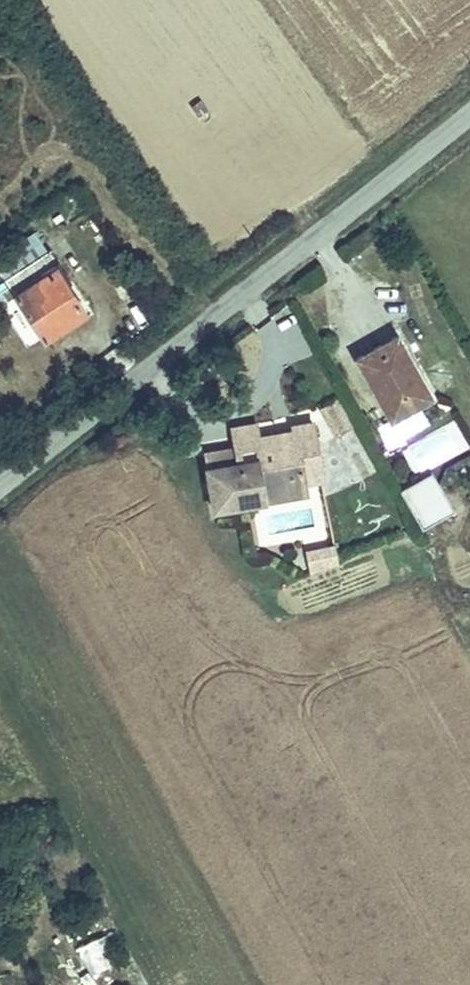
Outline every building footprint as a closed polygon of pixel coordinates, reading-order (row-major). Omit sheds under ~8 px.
[(6,287),(46,348),(87,322),(57,275),(60,273),(51,258),(6,287)] [(402,344),(361,365),(391,423),(432,401),(402,344)] [(336,405),(327,410),(343,437),(352,432),(336,405)] [(305,476),(329,471),(318,421),(296,426),(297,429),(299,438),(261,447),(259,438),(255,420),(230,426),(234,445),(237,459),(206,466),(215,507),(246,501),(240,474),(263,469),(265,480),(285,476),(286,480),(305,476)] [(458,421),(411,440),(423,469),(469,451),(458,421)] [(259,438),(261,447),(299,438),(297,429),(259,438)] [(234,445),(203,452),(206,466),(237,459),(234,445)] [(263,469),(240,474),(246,501),(268,496),(265,480),(263,469)] [(285,476),(265,480),(268,496),(307,487),(305,476),(286,480),(285,476)] [(405,487),(423,522),(446,511),(435,491),(429,495),(420,478),(405,487)] [(334,544),(304,552),(310,573),(339,566),(334,544)] [(88,976),(117,965),(104,932),(75,943),(88,976)]
